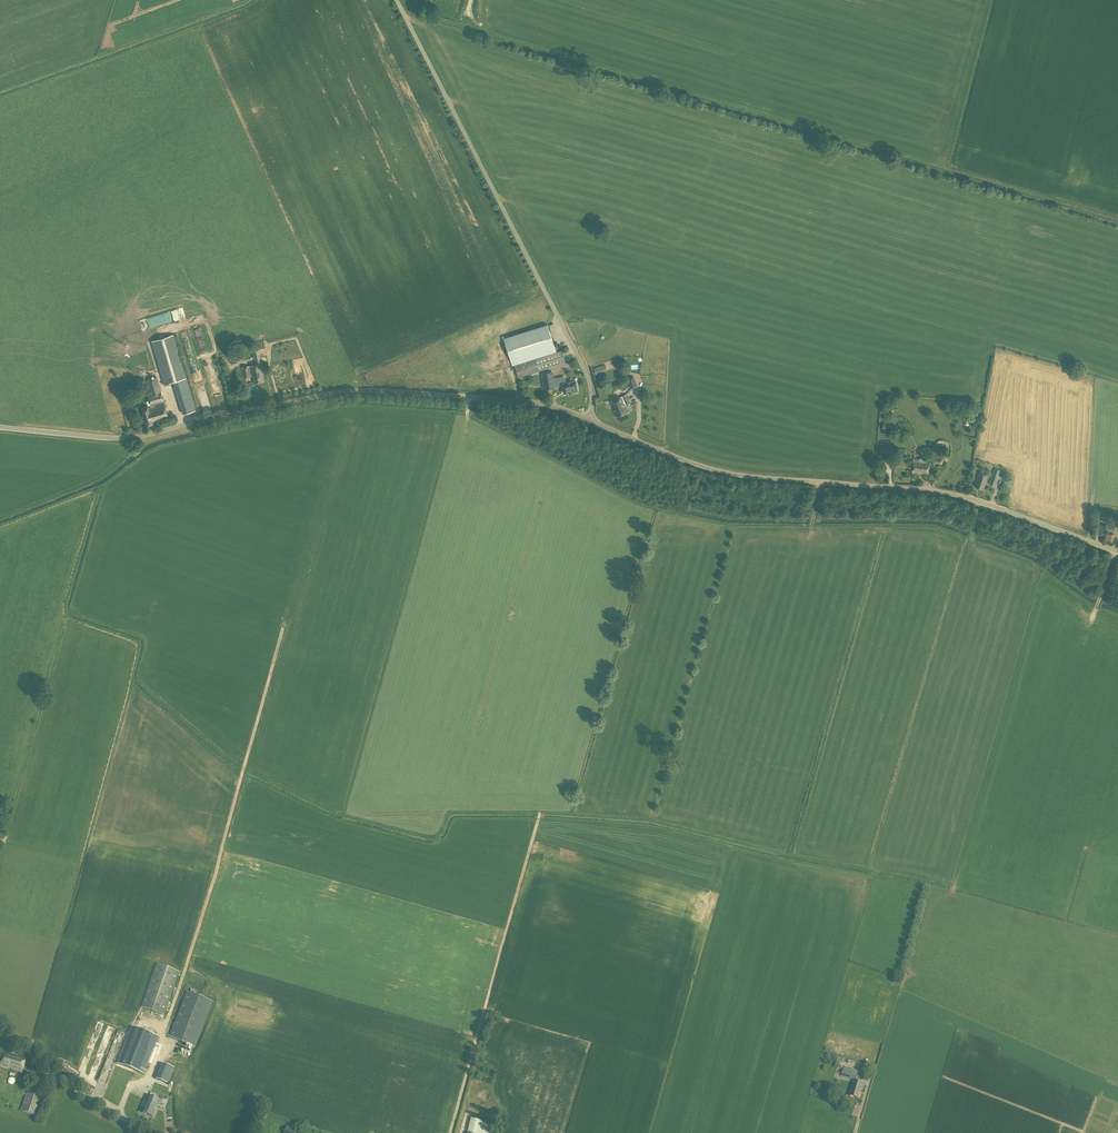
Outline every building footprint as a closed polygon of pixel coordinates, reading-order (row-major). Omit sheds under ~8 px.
[(194,315),(196,322),(198,321),(199,324),(207,322),(204,311),(194,315)] [(556,352),(547,323),(503,337),(512,366),(514,365),(518,377),(566,362),(562,350),(556,352)] [(188,382),(174,334),(151,340),(164,384),(174,381),(175,386),(188,382)] [(232,364),(240,360),(234,350),(226,354),(232,364)] [(263,372),(261,363),(250,366),(250,365),(241,367),(244,377),(252,375),(254,382),(264,380),(262,373),(263,372)] [(595,373),(607,370),(605,364),(594,368),(595,373)] [(552,371),(542,373),(544,388),(554,386),(562,385),(563,393),(569,392),(572,392),(572,391),(577,390),(576,380),(562,382),(562,377),(553,378),(552,371)] [(207,375),(213,391),(220,388),(214,372),(207,375)] [(155,405),(155,404),(164,402),(156,376),(147,379),(151,395),(148,395),(151,405),(148,405),(148,406),(142,408),(147,426),(154,424),(153,422),(168,418),(164,403),(155,405)] [(631,388),(637,385),(633,377),(627,379),(631,388)] [(221,389),(213,391),(217,405),(225,403),(221,389)] [(616,417),(629,411),(627,407),(628,406),(627,404),(630,403),(626,394),(610,401),(614,410),(613,411),(616,417)] [(180,403),(183,413),(196,410),(194,403),(191,404),(189,401),(180,403)] [(894,464),(894,455),(886,455),(886,463),(894,464)] [(943,465),(944,457),(943,457),(943,456),(935,455),(934,464),(943,465)] [(928,474),(929,461),(922,460),(922,459),(914,458),(913,472),(919,473),(919,472),(922,472),(922,473),(928,474)] [(996,486),(1001,470),(994,468),(989,484),(996,486)] [(983,489),(988,475),(980,472),(975,486),(983,489)] [(1011,487),(1013,480),(1005,478),(1003,485),(1011,487)] [(1106,533),(1105,540),(1113,541),(1114,534),(1106,533)] [(164,1015),(179,972),(156,964),(141,1007),(164,1015)] [(195,1048),(213,1003),(188,992),(170,1037),(195,1048)] [(86,1072),(102,1021),(93,1018),(77,1069),(86,1072)] [(131,1026),(116,1063),(144,1074),(158,1037),(131,1026)] [(119,1043),(121,1041),(122,1042),(124,1039),(117,1034),(112,1039),(116,1042),(117,1041),(119,1043)] [(100,1041),(89,1076),(95,1078),(106,1043),(100,1041)] [(26,1059),(4,1052),(0,1065),(0,1068),(9,1071),(10,1070),(22,1074),(26,1059)] [(67,1068),(71,1063),(65,1060),(62,1064),(67,1068)] [(869,1075),(872,1064),(863,1062),(861,1068),(862,1068),(860,1073),(869,1075)] [(856,1081),(859,1071),(844,1067),(841,1076),(856,1081)] [(158,1074),(156,1079),(169,1084),(171,1079),(158,1074)] [(16,1092),(19,1080),(13,1078),(10,1090),(16,1092)] [(862,1091),(865,1084),(854,1081),(851,1090),(850,1090),(848,1095),(859,1099),(861,1091),(862,1091)] [(39,1117),(45,1099),(26,1093),(20,1111),(39,1117)] [(162,1101),(148,1096),(146,1102),(141,1113),(154,1118),(158,1107),(159,1107),(162,1101)] [(467,1132),(491,1132),(494,1124),(471,1118),(467,1132)]
